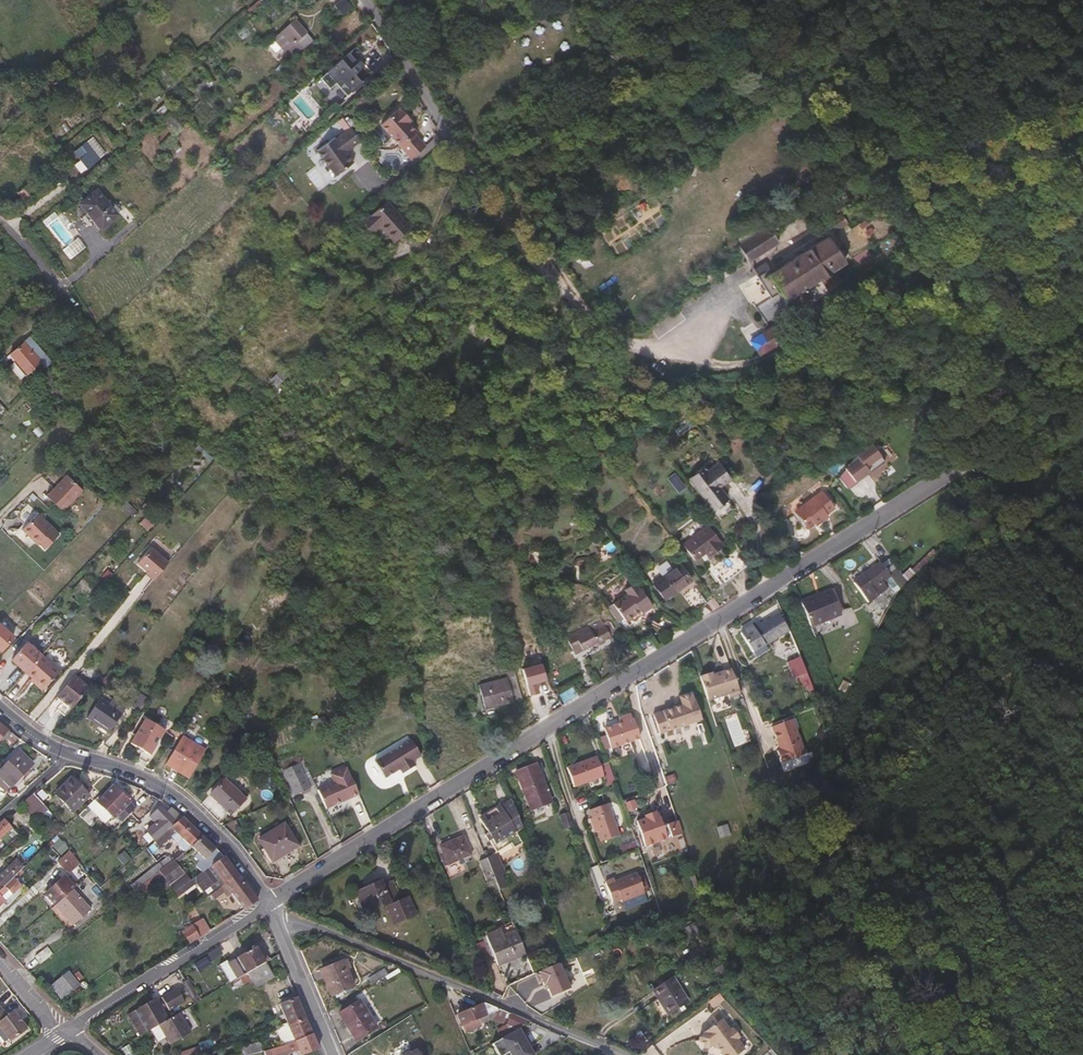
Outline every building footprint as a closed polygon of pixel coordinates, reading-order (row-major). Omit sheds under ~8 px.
[(352,8),(345,0),(342,0),(333,7),(341,17),(352,8)] [(309,39),(302,32),(292,20),(271,38),(282,50),(285,47),(290,52),(298,45),(300,47),(309,39)] [(352,74),(361,65),(357,60),(355,62),(346,52),(317,77),(326,88),(332,83),(344,96),(359,82),(352,74)] [(428,139),(418,128),(419,126),(411,117),(414,113),(410,110),(403,102),(401,103),(401,102),(384,118),(415,152),(428,139)] [(184,122),(171,109),(160,119),(173,132),(184,122)] [(316,148),(317,150),(336,173),(354,158),(345,148),(358,136),(347,124),(334,135),(332,133),(316,148)] [(89,170),(100,161),(87,143),(75,152),(89,170)] [(23,203),(38,190),(30,181),(15,193),(23,203)] [(85,224),(88,223),(94,231),(98,227),(99,229),(115,215),(95,190),(78,203),(85,212),(79,218),(85,224)] [(407,226),(384,200),(363,219),(361,221),(369,230),(377,224),(391,240),(407,226)] [(829,232),(844,221),(837,210),(822,221),(829,232)] [(775,240),(765,225),(735,244),(744,260),(775,240)] [(837,280),(829,268),(840,260),(824,235),(773,267),(770,263),(753,274),(766,295),(751,305),(761,321),(785,305),(783,301),(790,296),(797,308),(807,302),(798,288),(816,277),(824,288),(837,280)] [(50,363),(34,345),(29,349),(22,342),(8,354),(14,361),(8,366),(20,379),(25,374),(27,374),(39,363),(43,369),(50,363)] [(238,370),(230,360),(226,363),(235,372),(238,370)] [(274,385),(284,377),(277,370),(269,379),(274,385)] [(933,414),(925,402),(916,407),(923,420),(933,414)] [(865,469),(863,464),(877,453),(870,442),(872,441),(868,434),(865,438),(858,447),(859,450),(854,453),(854,455),(837,476),(844,485),(865,469)] [(868,465),(870,469),(883,459),(881,455),(868,465)] [(715,484),(726,476),(715,461),(704,470),(701,466),(687,477),(710,507),(724,496),(715,484)] [(10,477),(6,473),(0,478),(0,486),(10,477)] [(62,514),(83,494),(67,478),(47,498),(62,514)] [(825,511),(832,506),(820,489),(799,504),(799,506),(794,510),(804,525),(811,520),(813,524),(826,514),(825,511)] [(155,520),(147,512),(143,517),(151,524),(155,520)] [(60,538),(39,517),(23,533),(34,544),(35,543),(45,553),(60,538)] [(692,558),(702,550),(705,554),(720,544),(705,523),(680,542),(692,558)] [(744,563),(732,547),(711,564),(723,579),(744,563)] [(679,557),(673,549),(668,553),(674,561),(679,557)] [(153,583),(155,581),(168,565),(151,550),(137,565),(147,574),(145,576),(153,583)] [(909,577),(894,556),(885,562),(901,586),(909,577)] [(874,585),(888,575),(899,589),(901,586),(885,562),(882,558),(855,577),(870,598),(879,591),(874,585)] [(662,597),(689,578),(677,562),(651,581),(662,597)] [(651,606),(636,584),(634,584),(632,581),(623,587),(625,591),(611,601),(626,623),(651,606)] [(705,601),(693,584),(681,593),(692,610),(705,601)] [(843,611),(834,588),(833,584),(801,597),(812,624),(843,611)] [(564,601),(563,592),(559,593),(559,595),(553,596),(554,603),(564,601)] [(462,613),(461,601),(459,601),(439,603),(439,611),(450,610),(450,614),(461,613),(462,613)] [(755,649),(791,627),(780,610),(763,621),(760,617),(742,630),(755,649)] [(565,636),(572,650),(573,652),(590,643),(589,640),(593,638),(595,642),(608,635),(608,632),(610,631),(611,629),(611,625),(610,623),(608,620),(606,619),(601,621),(599,618),(586,624),(587,628),(578,632),(576,630),(565,636)] [(13,636),(0,624),(0,650),(13,636)] [(802,653),(794,636),(781,641),(788,658),(802,653)] [(25,672),(40,654),(26,642),(11,659),(25,672)] [(25,672),(31,677),(29,679),(40,689),(58,669),(41,654),(40,654),(25,672)] [(793,674),(803,670),(797,656),(788,660),(793,674)] [(740,692),(731,666),(713,673),(712,669),(701,674),(709,698),(728,691),(730,695),(740,692)] [(520,697),(512,668),(505,670),(506,676),(478,684),(484,707),(520,697)] [(69,711),(87,689),(73,676),(53,699),(69,711)] [(819,695),(811,676),(804,679),(805,683),(809,681),(815,697),(819,695)] [(704,717),(697,698),(696,698),(693,691),(681,695),(684,702),(665,709),(664,710),(655,713),(662,732),(704,717)] [(137,711),(147,698),(140,693),(130,706),(137,711)] [(106,736),(119,717),(98,702),(84,721),(106,736)] [(641,737),(634,717),(633,717),(631,711),(618,716),(619,722),(605,727),(613,747),(641,737)] [(806,753),(792,717),(772,725),(781,749),(778,750),(781,759),(782,760),(784,758),(785,760),(806,753)] [(149,755),(164,730),(144,718),(129,743),(149,755)] [(190,744),(180,737),(174,734),(165,748),(172,752),(163,766),(181,776),(189,763),(182,757),(190,744)] [(412,765),(421,759),(410,743),(380,762),(391,778),(400,773),(403,777),(415,769),(412,765)] [(25,758),(18,750),(0,769),(0,786),(4,791),(9,786),(10,787),(29,766),(32,764),(25,758)] [(289,799),(293,797),(308,790),(314,788),(300,757),(278,764),(281,772),(278,773),(289,799)] [(616,785),(608,764),(599,767),(596,759),(567,769),(574,788),(601,778),(605,789),(616,785)] [(552,804),(538,768),(517,777),(531,812),(552,804)] [(330,778),(335,788),(337,793),(347,788),(341,773),(330,778)] [(668,787),(678,784),(674,773),(664,776),(668,787)] [(88,795),(86,793),(89,791),(73,775),(54,793),(71,811),(88,795)] [(245,803),(224,783),(209,797),(230,817),(245,803)] [(135,807),(111,785),(96,801),(113,818),(115,816),(120,821),(135,807)] [(35,821),(47,809),(32,793),(21,803),(35,817),(33,819),(35,821)] [(524,826),(512,797),(483,815),(485,821),(483,822),(489,831),(486,833),(490,840),(492,839),(499,851),(513,842),(516,846),(524,841),(517,830),(517,829),(524,826)] [(634,798),(624,801),(627,810),(637,807),(634,798)] [(621,833),(609,801),(592,808),(598,823),(595,824),(597,832),(600,831),(603,839),(621,833)] [(685,830),(680,816),(665,821),(659,805),(646,810),(647,813),(637,817),(647,844),(685,830)] [(95,818),(85,807),(78,814),(88,824),(95,818)] [(172,825),(157,808),(146,819),(152,826),(143,833),(151,843),(172,825)] [(575,824),(570,810),(561,813),(567,828),(575,824)] [(2,836),(12,827),(4,818),(0,822),(0,838),(2,836)] [(198,838),(179,819),(172,825),(151,843),(156,849),(168,839),(171,840),(176,837),(188,848),(198,838)] [(731,833),(728,822),(720,825),(723,835),(731,833)] [(297,850),(284,828),(258,844),(272,865),(297,850)] [(220,859),(198,838),(188,848),(200,860),(192,868),(199,875),(220,859)] [(470,862),(461,843),(439,853),(446,871),(470,862)] [(63,868),(75,857),(68,849),(56,861),(63,868)] [(507,872),(503,863),(501,864),(496,853),(488,856),(498,882),(501,888),(508,885),(504,874),(507,872)] [(179,855),(175,858),(171,862),(173,866),(178,862),(182,859),(179,855)] [(498,882),(488,856),(482,859),(492,885),(498,882)] [(12,878),(24,866),(14,857),(6,864),(10,867),(0,877),(0,889),(12,878)] [(132,892),(133,892),(137,898),(155,884),(159,888),(160,888),(162,891),(170,885),(176,892),(188,883),(180,872),(179,873),(173,866),(171,862),(169,863),(166,859),(147,873),(128,887),(132,892)] [(234,877),(220,859),(199,875),(188,883),(190,885),(192,883),(200,893),(206,887),(211,893),(234,877)] [(647,892),(640,871),(617,879),(616,876),(607,880),(615,901),(624,897),(625,900),(647,892)] [(55,904),(72,889),(74,887),(78,884),(70,875),(66,878),(64,875),(61,878),(58,875),(50,882),(53,885),(45,892),(45,894),(42,897),(51,908),(55,904)] [(224,898),(229,895),(240,911),(254,903),(234,877),(211,893),(206,896),(210,901),(220,893),(224,898)] [(1,895),(15,881),(12,878),(0,889),(0,905),(5,900),(1,895)] [(399,896),(392,881),(385,884),(383,880),(352,894),(361,914),(382,904),(390,921),(412,912),(404,894),(399,896)] [(90,908),(72,889),(55,904),(73,924),(90,908)] [(206,932),(199,920),(192,924),(192,925),(199,936),(206,932)] [(199,936),(192,925),(181,931),(189,942),(199,936)] [(528,952),(519,930),(502,938),(498,930),(488,935),(500,964),(528,952)] [(602,938),(599,933),(590,938),(592,943),(602,938)] [(40,964),(53,953),(47,946),(34,956),(40,964)] [(231,983),(234,981),(249,972),(266,962),(257,947),(222,967),(231,983)] [(355,986),(344,960),(322,969),(333,995),(355,986)] [(275,977),(266,962),(249,972),(258,987),(275,977)] [(48,985),(62,1000),(80,983),(67,968),(48,985)] [(691,1001),(675,975),(655,988),(671,1013),(691,1001)] [(141,1036),(148,1032),(160,1025),(170,1020),(165,1011),(170,1009),(171,1011),(185,1002),(177,989),(163,997),(165,1001),(160,1004),(157,999),(129,1015),(141,1036)] [(308,1019),(299,997),(281,1004),(288,1022),(289,1025),(308,1019)] [(378,1028),(360,1000),(341,1013),(358,1040),(378,1028)] [(520,1028),(532,1021),(521,1016),(487,1002),(459,1013),(464,1025),(491,1014),(493,1018),(507,1024),(499,1029),(504,1037),(520,1028)] [(11,1011),(5,1016),(0,1010),(0,1029),(11,1042),(27,1028),(11,1011)] [(704,1011),(691,1021),(699,1032),(712,1022),(704,1011)] [(192,1034),(180,1013),(170,1020),(160,1025),(172,1045),(192,1034)] [(743,1035),(736,1026),(733,1028),(724,1017),(707,1030),(708,1032),(702,1036),(702,1039),(707,1047),(711,1047),(716,1043),(719,1046),(721,1045),(725,1051),(724,1052),(726,1054),(738,1054),(747,1047),(740,1038),(743,1035)] [(315,1034),(308,1019),(289,1025),(288,1022),(277,1026),(281,1034),(291,1031),(296,1040),(315,1034)] [(494,1043),(501,1054),(504,1054),(511,1051),(513,1054),(536,1054),(520,1028),(504,1037),(494,1043)] [(315,1034),(296,1040),(273,1048),(275,1054),(282,1054),(288,1053),(287,1048),(288,1047),(298,1044),(304,1054),(306,1054),(322,1048),(315,1034)] [(264,1040),(243,1047),(245,1054),(251,1054),(267,1050),(264,1040)]
